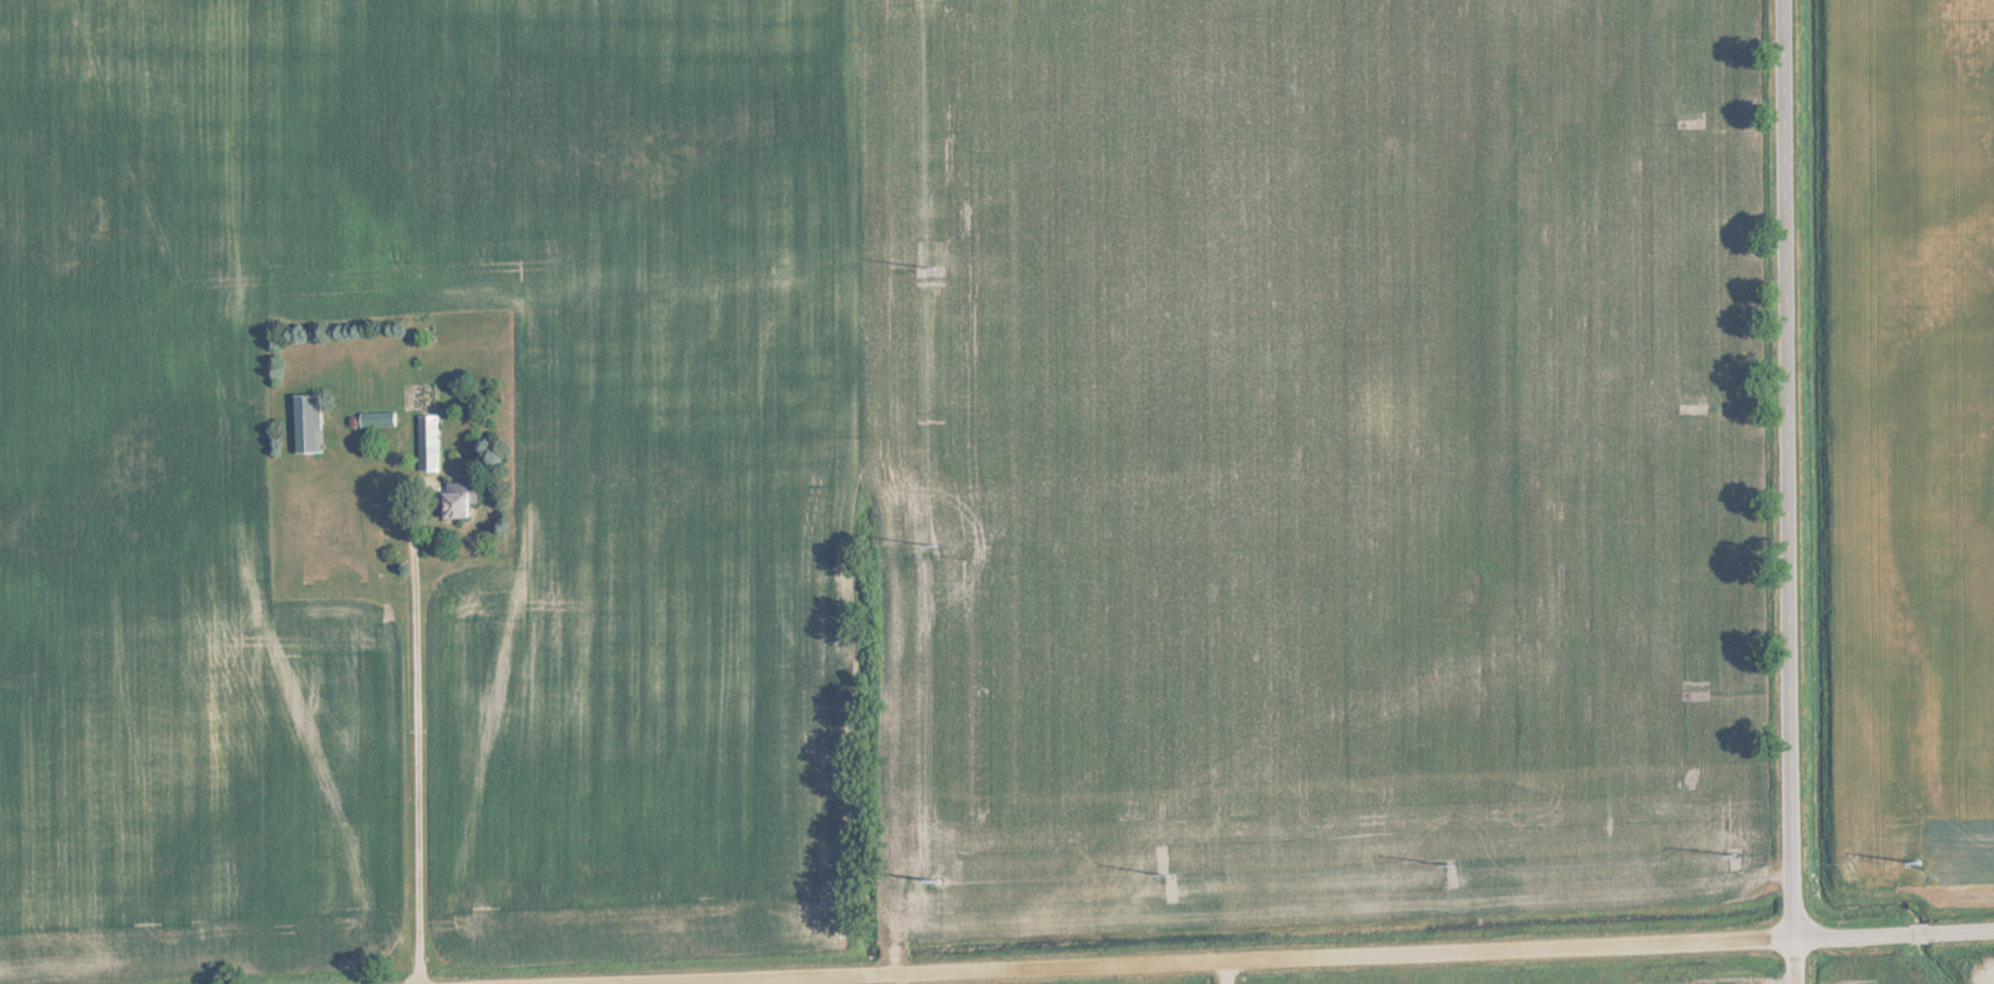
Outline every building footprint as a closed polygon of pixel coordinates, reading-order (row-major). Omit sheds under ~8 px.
[(326,455),(325,396),(292,396),(292,455),(326,455)] [(437,415),(415,415),(415,471),(437,471),(437,415)] [(465,518),(465,484),(435,484),(435,518),(465,518)]
